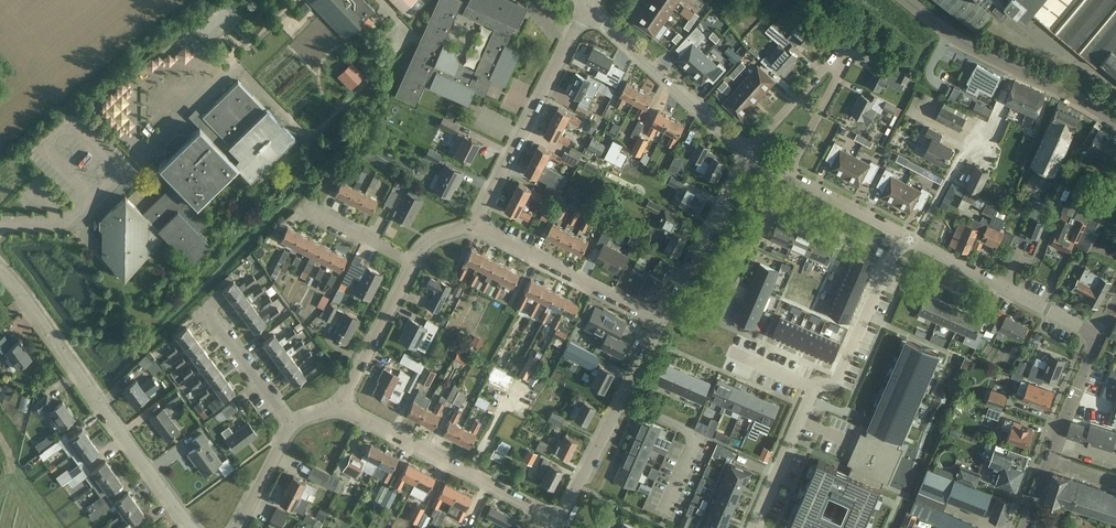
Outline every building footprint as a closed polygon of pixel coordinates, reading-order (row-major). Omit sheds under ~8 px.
[(310,2),(345,37),(345,38),(375,9),(366,0),(312,0),(310,2)] [(396,15),(412,0),(383,0),(396,15)] [(458,100),(468,105),(475,90),(485,95),(492,79),(506,85),(521,52),(506,45),(515,26),(517,27),(527,4),(517,0),(468,0),(462,14),(494,29),(475,71),(459,64),(453,47),(443,43),(462,0),(438,0),(395,95),(415,104),(427,79),(431,81),(429,87),(458,100)] [(645,9),(664,22),(674,8),(662,0),(653,0),(652,2),(650,1),(645,9)] [(791,4),(802,15),(809,8),(801,0),(795,0),(791,4)] [(995,8),(1003,5),(1007,0),(939,0),(978,30),(995,8)] [(1019,2),(1020,1),(1050,26),(1049,26),(1097,66),(1101,61),(1115,73),(1115,0),(1017,0),(1019,2)] [(305,2),(292,14),(299,21),(312,8),(305,2)] [(664,22),(645,9),(639,16),(641,18),(637,23),(654,36),(664,22)] [(690,19),(694,22),(699,15),(695,12),(690,19)] [(805,17),(798,25),(792,32),(793,33),(789,38),(796,45),(800,40),(807,46),(821,30),(811,21),(810,21),(805,17)] [(694,22),(690,19),(684,27),(689,30),(694,22)] [(683,36),(679,32),(672,39),(677,43),(683,36)] [(710,37),(717,43),(721,39),(714,32),(710,37)] [(774,39),(779,43),(767,57),(783,72),(798,56),(793,52),(797,47),(780,32),(774,39)] [(677,60),(689,71),(705,54),(693,43),(696,40),(689,34),(676,48),(682,54),(677,60)] [(179,57),(185,63),(195,53),(185,44),(173,56),(170,52),(163,58),(157,52),(146,63),(153,69),(162,60),(169,67),(179,57)] [(604,75),(610,78),(615,69),(609,66),(613,59),(602,53),(603,52),(594,48),(587,61),(606,71),(604,75)] [(734,51),(728,58),(734,64),(741,57),(734,51)] [(705,54),(689,71),(702,83),(707,77),(713,83),(726,68),(720,62),(717,65),(705,54)] [(736,68),(740,72),(746,65),(742,61),(736,68)] [(911,76),(886,63),(883,68),(877,65),(867,84),(881,91),(889,75),(899,80),(906,84),(911,76)] [(992,93),(1001,76),(978,64),(968,80),(970,81),(967,87),(978,93),(981,87),(992,93)] [(746,78),(763,94),(770,86),(769,85),(774,80),(758,65),(746,78)] [(740,72),(736,68),(730,75),(734,79),(740,72)] [(574,80),(568,92),(581,99),(578,104),(588,108),(594,96),(598,89),(612,97),(616,89),(602,82),(593,77),(588,75),(586,79),(576,73),(573,80),(574,80)] [(746,78),(735,90),(751,105),(756,100),(757,101),(763,94),(746,78)] [(109,103),(105,107),(128,131),(137,124),(127,113),(133,108),(124,98),(134,90),(124,80),(104,98),(109,103)] [(175,182),(166,191),(142,214),(165,237),(191,263),(211,244),(199,232),(206,225),(187,205),(192,200),(197,205),(238,165),(235,162),(241,156),(256,171),(293,136),(238,80),(202,115),(208,122),(202,128),(200,126),(192,133),(177,133),(166,143),(166,158),(158,166),(175,182)] [(729,84),(724,80),(718,87),(722,91),(729,84)] [(1015,81),(1011,91),(1006,102),(1027,111),(1024,117),(1033,121),(1036,114),(1036,115),(1045,94),(1015,81)] [(634,101),(640,89),(627,82),(621,94),(616,105),(621,108),(627,97),(634,101)] [(954,87),(948,98),(955,101),(960,90),(954,87)] [(654,96),(640,89),(634,101),(641,104),(635,115),(641,118),(647,108),(654,96)] [(751,105),(735,90),(724,103),(741,118),(747,111),(746,110),(751,105)] [(852,113),(870,123),(876,111),(881,113),(884,108),(898,116),(902,109),(871,92),(868,98),(862,94),(852,113)] [(600,99),(594,111),(603,116),(610,104),(600,99)] [(969,111),(946,99),(943,106),(942,106),(936,118),(960,130),(966,118),(969,111)] [(976,101),(972,110),(987,118),(992,109),(976,101)] [(90,102),(86,106),(85,107),(89,112),(95,107),(90,102)] [(610,105),(604,115),(609,118),(615,107),(610,105)] [(552,120),(564,127),(567,119),(578,125),(581,119),(570,114),(571,113),(559,107),(552,120)] [(1057,107),(1053,117),(1031,164),(1054,174),(1080,117),(1057,107)] [(658,110),(653,120),(652,123),(653,123),(647,134),(653,137),(658,126),(665,130),(672,117),(658,110)] [(448,111),(445,118),(452,121),(456,115),(448,111)] [(672,117),(665,130),(672,133),(667,144),(673,147),(680,134),(685,124),(672,117)] [(564,127),(552,120),(545,134),(557,140),(568,145),(571,139),(560,134),(564,127)] [(635,130),(640,132),(645,123),(640,120),(635,130)] [(609,133),(616,136),(620,126),(614,123),(609,133)] [(400,124),(398,129),(405,133),(408,128),(400,124)] [(1094,125),(1090,132),(1083,142),(1098,151),(1109,134),(1094,125)] [(841,126),(838,132),(844,135),(847,129),(841,126)] [(933,160),(933,161),(942,166),(947,157),(950,159),(955,149),(939,141),(942,134),(930,127),(926,134),(933,138),(924,155),(933,160)] [(863,143),(865,138),(859,134),(856,139),(863,143)] [(869,134),(867,138),(875,142),(877,138),(869,134)] [(1098,151),(1113,161),(1115,157),(1115,139),(1109,134),(1098,151)] [(455,153),(460,156),(470,161),(479,143),(472,139),(473,139),(471,138),(464,135),(455,153)] [(865,138),(863,143),(869,146),(872,141),(865,138)] [(592,139),(588,146),(601,153),(605,145),(592,139)] [(638,139),(635,146),(641,148),(644,142),(638,139)] [(613,141),(605,157),(612,160),(620,145),(613,141)] [(845,177),(855,157),(841,149),(843,146),(835,141),(826,158),(833,162),(830,169),(845,177)] [(697,169),(708,175),(718,180),(722,172),(721,171),(725,161),(719,158),(720,156),(709,151),(711,148),(699,142),(690,157),(700,162),(697,168),(697,169)] [(1080,144),(1075,142),(1071,152),(1075,154),(1080,144)] [(532,158),(545,164),(548,157),(559,163),(561,160),(562,157),(549,150),(539,145),(532,158)] [(580,159),(583,152),(572,146),(569,153),(580,159)] [(367,147),(362,158),(387,168),(392,157),(367,147)] [(884,147),(881,153),(888,157),(891,151),(884,147)] [(437,162),(441,154),(429,148),(426,156),(437,162)] [(562,157),(561,160),(563,161),(570,165),(576,167),(580,159),(569,153),(565,151),(562,157)] [(855,157),(845,177),(860,185),(863,178),(871,182),(880,165),(871,160),(870,164),(855,157)] [(525,171),(535,177),(538,178),(538,177),(548,183),(551,177),(541,171),(545,164),(532,158),(525,171)] [(669,168),(663,179),(663,180),(668,183),(672,175),(680,161),(676,158),(670,169),(669,168)] [(906,165),(914,170),(917,164),(909,160),(906,165)] [(366,163),(362,170),(368,173),(372,166),(366,163)] [(344,174),(349,177),(355,167),(350,164),(344,174)] [(446,164),(440,177),(436,175),(430,186),(434,188),(434,189),(435,190),(446,196),(446,195),(449,196),(456,182),(458,183),(463,173),(446,164)] [(917,164),(914,170),(922,174),(925,169),(917,164)] [(1079,169),(1070,164),(1065,174),(1075,179),(1079,169)] [(990,173),(985,170),(975,165),(965,184),(980,192),(990,173)] [(660,186),(663,180),(663,179),(662,179),(649,167),(643,177),(660,186)] [(896,204),(906,183),(892,176),(894,172),(886,168),(877,185),(884,189),(881,196),(896,204)] [(356,180),(361,183),(367,173),(361,170),(356,180)] [(672,175),(668,183),(680,189),(684,181),(672,175)] [(368,186),(373,188),(379,179),(373,176),(368,186)] [(335,193),(347,199),(353,187),(341,181),(335,193)] [(952,182),(945,196),(952,199),(956,193),(963,196),(962,198),(973,204),(983,209),(993,213),(990,220),(983,217),(981,222),(973,218),(970,225),(960,221),(950,244),(968,252),(975,236),(997,245),(998,246),(1001,239),(1012,244),(1013,244),(1017,234),(1001,228),(1002,225),(1009,211),(997,206),(998,205),(987,201),(966,190),(967,189),(952,182)] [(525,202),(528,204),(532,197),(539,201),(543,195),(530,188),(520,183),(513,196),(525,202)] [(906,183),(896,204),(911,212),(914,205),(922,209),(931,191),(922,187),(920,191),(906,183)] [(404,185),(401,190),(407,193),(410,188),(404,185)] [(347,199),(359,205),(365,193),(353,187),(347,199)] [(643,189),(642,192),(643,195),(645,196),(648,195),(650,192),(649,189),(646,188),(643,189)] [(681,203),(690,207),(699,212),(707,198),(695,192),(688,189),(681,203)] [(398,193),(391,190),(384,203),(391,207),(398,193)] [(544,199),(553,203),(557,197),(548,192),(544,199)] [(377,199),(365,193),(359,205),(371,211),(377,199)] [(407,193),(399,208),(394,217),(399,220),(399,221),(401,222),(402,221),(408,225),(421,200),(407,193)] [(165,237),(142,214),(125,196),(103,218),(103,255),(124,277),(147,256),(147,255),(165,237)] [(513,196),(506,209),(518,216),(518,215),(529,221),(532,215),(521,209),(525,202),(513,196)] [(572,197),(568,204),(576,209),(580,201),(572,197)] [(649,199),(645,206),(659,213),(662,205),(649,199)] [(1083,199),(1078,209),(1064,204),(1061,210),(1075,215),(1074,217),(1080,219),(1088,223),(1096,205),(1083,199)] [(943,201),(938,210),(944,213),(949,204),(943,201)] [(557,216),(562,219),(567,209),(561,206),(557,216)] [(666,248),(670,250),(679,255),(684,247),(682,246),(687,237),(676,231),(682,219),(665,210),(657,226),(673,234),(666,248)] [(545,212),(540,220),(545,224),(550,216),(545,212)] [(568,222),(574,225),(579,215),(573,212),(568,222)] [(1056,227),(1049,242),(1052,244),(1051,244),(1069,253),(1074,243),(1075,241),(1064,236),(1070,222),(1069,222),(1067,221),(1069,215),(1063,212),(1056,227)] [(1079,242),(1077,245),(1092,251),(1094,246),(1097,240),(1100,234),(1096,232),(1103,218),(1097,215),(1094,213),(1093,213),(1088,223),(1079,242)] [(599,214),(595,222),(603,227),(607,218),(599,214)] [(610,217),(606,226),(614,230),(619,221),(610,217)] [(590,221),(585,218),(580,228),(585,231),(590,221)] [(1034,218),(1027,235),(1039,239),(1042,231),(1046,223),(1034,218)] [(544,225),(534,219),(530,226),(541,231),(544,225)] [(1080,219),(1071,238),(1079,242),(1085,228),(1086,226),(1088,223),(1080,219)] [(779,221),(771,239),(790,247),(798,229),(779,221)] [(553,222),(552,225),(547,235),(559,241),(565,229),(553,222)] [(623,223),(621,227),(631,232),(633,228),(623,223)] [(287,226),(282,236),(281,239),(292,245),(299,233),(287,226)] [(606,227),(601,236),(596,246),(602,249),(596,260),(611,268),(610,270),(615,273),(616,271),(617,271),(626,254),(607,244),(613,231),(606,227)] [(559,241),(571,247),(577,235),(565,229),(559,241)] [(798,229),(790,247),(809,255),(817,237),(798,229)] [(311,239),(299,233),(292,245),(304,251),(311,239)] [(589,241),(577,235),(571,247),(583,253),(589,241)] [(817,237),(809,255),(827,264),(835,245),(817,237)] [(304,251),(311,255),(303,271),(308,274),(316,257),(323,245),(311,239),(304,251)] [(633,244),(627,254),(631,256),(637,246),(633,244)] [(260,245),(254,251),(259,258),(265,255),(265,249),(260,245)] [(335,251),(323,245),(316,257),(328,264),(335,251)] [(471,248),(465,260),(477,266),(483,254),(471,248)] [(771,252),(785,258),(787,254),(773,248),(771,252)] [(277,264),(281,266),(282,266),(284,261),(285,261),(289,252),(284,249),(277,264)] [(335,251),(328,264),(340,270),(347,257),(335,251)] [(251,253),(247,256),(251,262),(256,259),(251,253)] [(483,254),(477,266),(488,272),(489,272),(495,260),(483,254)] [(850,264),(870,272),(875,262),(855,254),(850,264)] [(291,265),(296,268),(301,258),(296,255),(291,265)] [(649,271),(646,279),(641,289),(655,296),(663,279),(666,281),(674,265),(662,258),(658,265),(657,265),(652,273),(649,271)] [(501,279),(507,266),(495,260),(489,272),(488,272),(483,282),(484,282),(480,289),(485,292),(486,291),(492,294),(493,295),(496,287),(489,284),(494,275),(500,278),(501,279)] [(282,266),(281,266),(280,269),(285,272),(290,263),(285,261),(284,261),(282,266)] [(638,261),(634,268),(642,273),(646,266),(638,261)] [(807,261),(804,266),(810,269),(813,263),(807,261)] [(782,262),(780,267),(789,270),(791,266),(782,262)] [(352,263),(342,282),(338,289),(344,292),(347,285),(348,285),(353,276),(362,280),(356,292),(370,299),(382,276),(359,264),(358,266),(352,263)] [(760,263),(752,282),(771,290),(779,271),(760,263)] [(846,273),(866,282),(870,272),(850,264),(846,273)] [(467,270),(462,266),(456,276),(462,279),(467,270)] [(511,289),(514,282),(519,273),(507,266),(501,279),(500,278),(498,282),(511,289)] [(314,277),(319,280),(325,270),(320,268),(314,277)] [(1078,279),(1073,289),(1090,298),(1088,301),(1098,307),(1111,282),(1102,276),(1099,275),(1093,272),(1085,268),(1079,279),(1079,278),(1078,279)] [(484,282),(483,282),(477,279),(479,276),(473,273),(468,283),(480,289),(484,282)] [(842,283),(862,292),(866,282),(846,273),(842,283)] [(326,283),(331,286),(336,276),(332,274),(326,283)] [(231,299),(242,291),(257,280),(253,275),(238,286),(234,280),(223,288),(231,299)] [(310,285),(314,278),(308,275),(304,282),(310,285)] [(428,306),(437,311),(438,312),(451,287),(440,281),(440,282),(431,277),(426,286),(436,290),(428,306)] [(531,279),(521,298),(516,307),(521,310),(526,301),(530,294),(536,297),(543,285),(531,279)] [(752,282),(744,301),(763,309),(771,290),(752,282)] [(862,292),(842,283),(838,292),(858,301),(862,292)] [(452,293),(458,296),(462,288),(457,284),(452,293)] [(493,295),(492,294),(492,295),(497,298),(502,288),(497,285),(496,287),(493,295)] [(555,291),(543,285),(536,297),(528,313),(533,316),(542,300),(548,303),(555,291)] [(242,291),(231,299),(239,310),(250,302),(256,297),(264,291),(261,286),(247,297),(242,291)] [(553,306),(560,309),(567,297),(555,291),(548,303),(544,310),(539,319),(545,322),(553,306)] [(858,301),(838,292),(833,302),(853,311),(858,301)] [(338,293),(335,299),(342,303),(346,297),(338,293)] [(317,306),(323,309),(329,298),(323,294),(317,306)] [(937,321),(946,303),(927,295),(919,313),(937,321)] [(264,308),(273,302),(269,297),(261,304),(264,308)] [(579,303),(567,297),(560,309),(551,326),(557,328),(562,319),(565,312),(572,316),(579,303)] [(744,301),(736,320),(754,328),(763,309),(744,301)] [(250,302),(239,310),(247,321),(258,312),(250,302)] [(588,302),(583,312),(587,314),(589,311),(590,312),(593,305),(588,302)] [(853,311),(833,302),(829,312),(849,321),(853,311)] [(329,303),(323,309),(319,315),(323,317),(323,318),(330,322),(337,307),(329,303)] [(946,303),(937,321),(956,330),(964,311),(946,303)] [(258,312),(247,321),(255,331),(266,323),(265,322),(280,311),(277,306),(269,312),(268,312),(262,317),(258,312)] [(595,307),(587,322),(584,329),(604,339),(601,345),(622,356),(628,343),(616,336),(620,328),(621,329),(625,322),(595,307)] [(964,311),(956,330),(975,338),(983,319),(964,311)] [(347,344),(359,320),(345,312),(332,337),(347,344)] [(441,315),(437,322),(444,325),(447,318),(441,315)] [(783,340),(792,320),(781,316),(773,336),(783,340)] [(1007,316),(1000,329),(1021,340),(1028,327),(1007,316)] [(427,327),(419,323),(410,318),(405,326),(407,327),(400,340),(416,348),(417,346),(425,350),(429,342),(421,338),(427,327)] [(993,319),(988,329),(995,332),(1000,322),(993,319)] [(783,340),(792,345),(801,325),(792,320),(783,340)] [(431,323),(426,332),(436,337),(440,329),(431,323)] [(802,349),(811,329),(801,325),(792,345),(802,349)] [(176,335),(184,346),(195,337),(187,327),(176,335)] [(285,336),(279,340),(275,334),(263,342),(271,353),(283,344),(283,345),(297,334),(293,329),(284,335),(285,336)] [(461,329),(456,338),(461,340),(465,332),(461,329)] [(812,353),(820,333),(811,329),(802,349),(812,353)] [(812,353),(821,357),(830,337),(820,333),(812,353)] [(5,360),(13,371),(31,358),(31,357),(30,358),(21,345),(22,345),(19,341),(10,347),(7,343),(9,342),(4,336),(0,339),(0,364),(5,360)] [(203,348),(195,337),(184,346),(192,356),(203,348)] [(840,342),(830,337),(821,357),(831,361),(840,342)] [(557,347),(562,349),(566,342),(561,339),(557,347)] [(868,425),(867,427),(869,428),(901,442),(902,443),(903,441),(903,440),(920,401),(921,401),(933,372),(934,371),(940,356),(941,354),(940,353),(936,352),(910,340),(907,339),(906,339),(905,341),(899,354),(898,358),(868,425)] [(271,353),(279,364),(291,355),(305,345),(301,340),(293,346),(292,346),(287,350),(283,345),(283,344),(271,353)] [(568,352),(574,355),(577,348),(571,345),(569,349),(568,352)] [(165,352),(169,357),(178,351),(174,346),(165,352)] [(192,356),(200,367),(211,359),(203,348),(192,356)] [(301,357),(304,362),(313,355),(309,350),(301,357)] [(536,357),(529,370),(530,371),(525,380),(529,382),(538,363),(538,362),(543,353),(538,350),(535,356),(536,357)] [(149,351),(138,362),(145,368),(155,359),(149,351)] [(457,352),(454,359),(465,365),(469,358),(457,352)] [(585,352),(581,359),(594,366),(598,358),(585,352)] [(523,368),(529,370),(536,357),(535,356),(530,354),(523,368)] [(1034,364),(1029,377),(1042,382),(1044,376),(1058,381),(1066,360),(1051,354),(1045,369),(1034,364)] [(279,364),(287,374),(299,366),(291,355),(279,364)] [(494,359),(494,360),(494,361),(495,362),(495,363),(496,363),(497,364),(498,364),(499,364),(500,364),(501,363),(502,362),(502,361),(502,360),(502,359),(502,358),(502,357),(501,357),(501,356),(500,356),(499,356),(498,356),(497,356),(496,356),(495,357),(494,358),(494,359)] [(968,370),(973,360),(965,356),(960,367),(968,370)] [(173,363),(177,368),(186,361),(182,357),(173,363)] [(411,357),(406,365),(421,373),(426,363),(420,360),(419,362),(411,357)] [(219,370),(211,359),(200,367),(208,378),(219,370)] [(1026,363),(1020,360),(1015,371),(1022,374),(1027,363),(1026,363)] [(295,385),(307,376),(306,376),(321,365),(318,361),(303,372),(299,366),(287,374),(295,385)] [(397,361),(394,366),(400,369),(403,364),(397,361)] [(512,362),(508,363),(510,370),(517,368),(515,364),(512,362)] [(672,389),(681,370),(666,363),(657,383),(672,389)] [(590,373),(585,382),(590,385),(591,384),(603,390),(613,372),(600,365),(595,375),(590,373)] [(512,376),(493,366),(487,378),(506,388),(512,376)] [(182,374),(185,378),(193,372),(190,367),(182,374)] [(398,374),(394,372),(384,367),(379,377),(381,378),(373,393),(381,397),(380,398),(382,399),(382,397),(387,400),(386,402),(396,407),(405,390),(403,389),(410,375),(400,370),(398,374)] [(417,380),(425,384),(431,373),(423,369),(417,380)] [(1103,395),(1114,399),(1111,409),(1115,411),(1115,412),(1115,413),(1115,371),(1114,370),(1112,369),(1103,395)] [(226,380),(219,370),(208,378),(213,384),(206,389),(197,395),(201,400),(216,388),(215,388),(226,380)] [(415,370),(406,389),(410,391),(420,373),(415,370)] [(681,370),(672,389),(687,396),(696,376),(681,370)] [(696,376),(687,396),(702,403),(710,383),(696,376)] [(135,405),(144,398),(148,396),(147,395),(158,387),(151,378),(140,386),(136,380),(124,389),(135,405)] [(189,384),(193,389),(201,383),(198,378),(189,384)] [(235,391),(226,380),(215,388),(216,388),(220,394),(208,403),(214,412),(227,402),(224,399),(235,391)] [(726,406),(734,386),(719,380),(711,399),(726,406)] [(1054,392),(1022,380),(1018,392),(1024,394),(1023,398),(1032,401),(1032,403),(1037,405),(1039,404),(1048,408),(1054,392)] [(535,383),(533,387),(541,391),(546,382),(543,381),(535,383)] [(0,394),(0,398),(7,401),(13,388),(4,384),(0,394)] [(457,390),(458,390),(460,387),(455,384),(447,399),(452,401),(457,390)] [(749,393),(734,386),(726,406),(741,412),(749,393)] [(1007,395),(991,389),(987,401),(1003,407),(1007,395)] [(168,405),(181,396),(176,390),(164,399),(168,405)] [(431,399),(423,395),(424,393),(419,390),(413,401),(407,413),(420,420),(426,408),(431,399)] [(452,401),(453,402),(460,406),(466,394),(458,390),(457,390),(452,401)] [(749,393),(741,412),(756,419),(764,399),(749,393)] [(47,395),(38,402),(35,404),(39,411),(44,407),(49,414),(50,413),(55,419),(50,423),(56,430),(74,417),(63,402),(54,408),(50,403),(52,402),(47,395)] [(433,411),(426,408),(420,420),(433,427),(439,415),(439,414),(447,399),(441,396),(433,411)] [(479,396),(475,403),(485,409),(489,401),(479,396)] [(570,415),(577,419),(586,424),(595,407),(585,402),(584,401),(583,402),(574,397),(571,403),(575,405),(570,415)] [(853,397),(848,412),(863,417),(868,402),(853,397)] [(756,419),(748,436),(757,439),(760,431),(767,434),(771,425),(779,406),(764,399),(756,419)] [(6,401),(3,404),(7,410),(11,407),(6,401)] [(193,405),(199,413),(205,409),(199,401),(193,405)] [(238,409),(232,402),(222,410),(227,417),(238,409)] [(1002,411),(989,406),(986,415),(999,419),(1002,411)] [(163,408),(159,411),(150,418),(166,440),(180,430),(163,408)] [(455,441),(462,427),(455,423),(461,412),(456,409),(450,420),(449,420),(443,432),(450,436),(449,438),(455,441)] [(552,411),(547,420),(560,426),(564,417),(552,411)] [(481,420),(486,423),(491,416),(486,413),(481,420)] [(695,428),(713,435),(719,420),(712,417),(709,423),(699,419),(695,428)] [(1007,439),(1017,442),(1027,446),(1033,430),(1021,426),(1021,423),(1005,418),(1002,427),(1010,430),(1007,439)] [(469,430),(462,427),(455,441),(461,444),(462,442),(469,446),(476,434),(475,433),(481,422),(475,419),(469,430)] [(635,434),(654,443),(661,428),(641,419),(635,434)] [(248,422),(225,438),(235,452),(257,435),(248,422)] [(1067,437),(1112,450),(1115,436),(1115,431),(1091,424),(1091,427),(1071,422),(1067,437)] [(860,434),(847,464),(852,466),(849,473),(881,487),(884,481),(888,483),(903,449),(899,447),(901,442),(869,428),(868,429),(866,434),(861,432),(860,434)] [(952,428),(949,435),(958,438),(961,432),(952,428)] [(62,445),(66,451),(68,449),(72,454),(77,450),(90,440),(82,429),(68,440),(65,436),(40,454),(43,459),(62,445)] [(51,433),(43,439),(48,446),(57,440),(51,433)] [(202,433),(200,434),(191,441),(196,447),(188,453),(194,461),(196,460),(206,473),(221,462),(206,441),(208,439),(202,433)] [(553,451),(558,454),(568,459),(577,441),(565,434),(562,440),(560,439),(553,451)] [(628,449),(648,458),(654,443),(635,434),(628,449)] [(99,451),(90,440),(77,450),(85,461),(99,451)] [(552,447),(540,440),(535,449),(548,455),(552,447)] [(499,443),(495,450),(494,450),(491,457),(501,463),(511,446),(502,441),(501,444),(499,443)] [(988,452),(993,454),(989,464),(1001,469),(996,483),(1016,490),(1024,468),(1022,467),(1027,455),(1009,448),(1009,449),(993,442),(990,442),(988,442),(986,443),(985,446),(985,448),(987,451),(988,452)] [(717,443),(712,455),(718,458),(720,454),(735,460),(738,452),(723,446),(717,443)] [(349,458),(343,470),(351,474),(353,476),(355,473),(359,475),(361,474),(363,469),(367,463),(375,468),(378,463),(384,451),(371,444),(365,455),(363,455),(361,459),(351,454),(349,458)] [(536,453),(529,449),(524,459),(531,463),(536,453)] [(622,464),(641,473),(648,458),(628,449),(622,464)] [(384,451),(378,463),(387,468),(381,479),(387,482),(393,470),(392,470),(398,458),(384,451)] [(335,465),(320,457),(317,464),(331,472),(335,465)] [(553,488),(562,470),(551,464),(552,463),(544,459),(540,465),(548,469),(541,482),(553,488)] [(747,482),(752,471),(726,459),(721,471),(745,481),(747,482)] [(849,473),(834,467),(818,460),(796,512),(791,522),(805,527),(864,527),(865,525),(875,501),(879,494),(880,489),(881,487),(849,473)] [(85,477),(93,487),(113,472),(105,461),(91,471),(91,472),(89,474),(85,469),(73,478),(77,483),(85,477)] [(73,478),(85,469),(81,463),(69,473),(73,478)] [(400,474),(395,484),(394,486),(400,489),(406,478),(415,482),(421,470),(408,463),(402,475),(400,474)] [(641,473),(622,464),(615,479),(635,488),(641,473)] [(308,476),(332,489),(338,478),(314,465),(308,476)] [(933,470),(952,477),(954,472),(936,465),(933,470)] [(959,465),(955,477),(976,485),(981,473),(959,465)] [(933,470),(928,468),(911,512),(941,524),(941,525),(947,527),(979,527),(943,511),(948,499),(984,514),(987,506),(992,493),(952,477),(933,470)] [(421,470),(415,482),(424,487),(418,498),(424,501),(430,490),(429,489),(435,477),(421,470)] [(741,491),(745,481),(721,471),(717,481),(741,491)] [(93,487),(101,497),(92,504),(96,509),(108,500),(104,495),(106,493),(107,493),(121,483),(113,472),(93,487)] [(342,473),(336,483),(343,486),(348,476),(342,473)] [(1046,499),(1115,522),(1115,493),(1054,473),(1046,499)] [(287,489),(302,497),(306,499),(309,492),(314,494),(317,488),(305,483),(306,482),(294,476),(287,489)] [(646,481),(643,487),(649,490),(652,484),(646,481)] [(737,501),(741,491),(717,481),(713,490),(737,501)] [(437,494),(432,503),(432,505),(438,508),(443,497),(452,502),(458,489),(445,482),(439,494),(437,494)] [(378,491),(374,499),(381,503),(383,498),(389,488),(382,484),(378,491)] [(280,502),(290,507),(292,509),(293,508),(304,513),(306,508),(298,504),(302,497),(287,489),(280,502)] [(389,489),(382,503),(390,507),(393,500),(397,493),(389,489)] [(458,489),(452,502),(461,506),(455,518),(461,521),(462,519),(467,509),(466,508),(472,496),(458,489)] [(733,510),(737,501),(713,490),(709,500),(733,510)] [(122,513),(136,503),(128,492),(114,502),(122,513)] [(992,493),(987,506),(993,509),(990,516),(1004,522),(1012,501),(992,493)] [(112,505),(108,500),(96,509),(89,515),(93,520),(112,505)] [(729,520),(733,510),(709,500),(705,509),(729,520)] [(124,527),(123,527),(135,527),(132,523),(144,514),(136,503),(122,513),(129,523),(124,527)] [(517,523),(519,521),(497,509),(491,506),(486,516),(509,527),(527,527),(517,523)] [(288,513),(287,513),(277,507),(274,514),(285,519),(288,513)] [(315,518),(318,520),(323,522),(329,511),(324,509),(321,507),(315,518)] [(435,507),(431,515),(433,516),(434,517),(442,521),(446,513),(437,508),(435,507)] [(729,520),(705,509),(701,519),(722,527),(725,527),(729,520)] [(336,514),(329,510),(327,514),(336,519),(338,516),(336,514)] [(901,526),(907,527),(913,527),(918,516),(911,513),(906,511),(901,526)] [(271,520),(282,525),(285,519),(274,514),(271,520)] [(303,520),(318,527),(319,527),(322,522),(306,514),(303,520)] [(418,524),(424,527),(429,517),(423,514),(418,524)] [(701,519),(697,527),(722,527),(701,519)] [(271,520),(268,526),(271,527),(280,527),(282,525),(271,520)] [(689,523),(683,520),(681,526),(685,527),(687,527),(689,523)]
